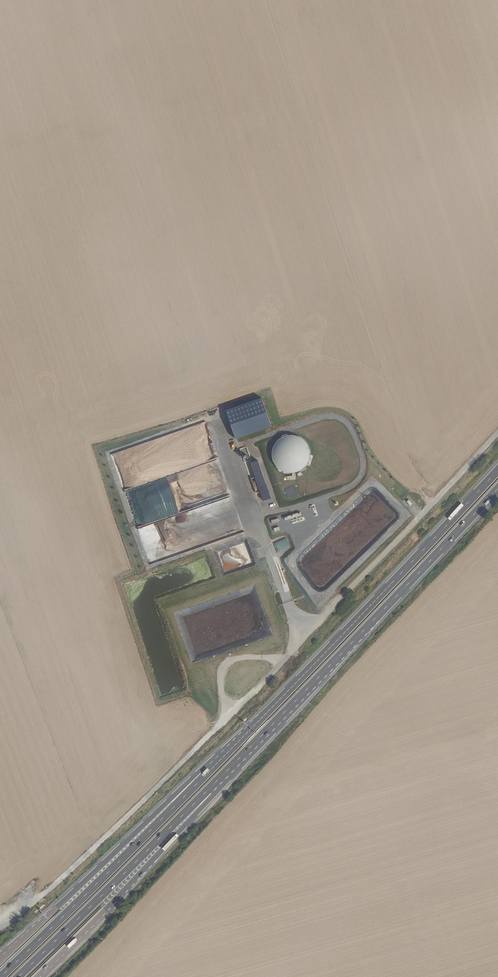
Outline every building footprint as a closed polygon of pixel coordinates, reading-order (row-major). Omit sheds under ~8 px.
[(262,398),(226,410),(236,439),(271,427),(262,398)] [(174,434),(112,453),(123,489),(190,469),(185,453),(187,452),(182,434),(175,436),(174,434)] [(301,438),(296,436),(289,435),(284,437),(279,440),(275,445),(273,451),(273,457),(274,463),(278,468),(283,472),(288,474),(294,474),(300,472),(305,469),(309,464),(311,458),(311,452),(309,446),(306,441),(301,438)] [(250,463),(262,501),(270,499),(258,460),(250,463)] [(283,488),(286,498),(297,495),(295,486),(283,488)] [(285,520),(301,516),(300,512),(284,517),(285,520)] [(276,552),(289,548),(286,538),(273,542),(276,552)]
